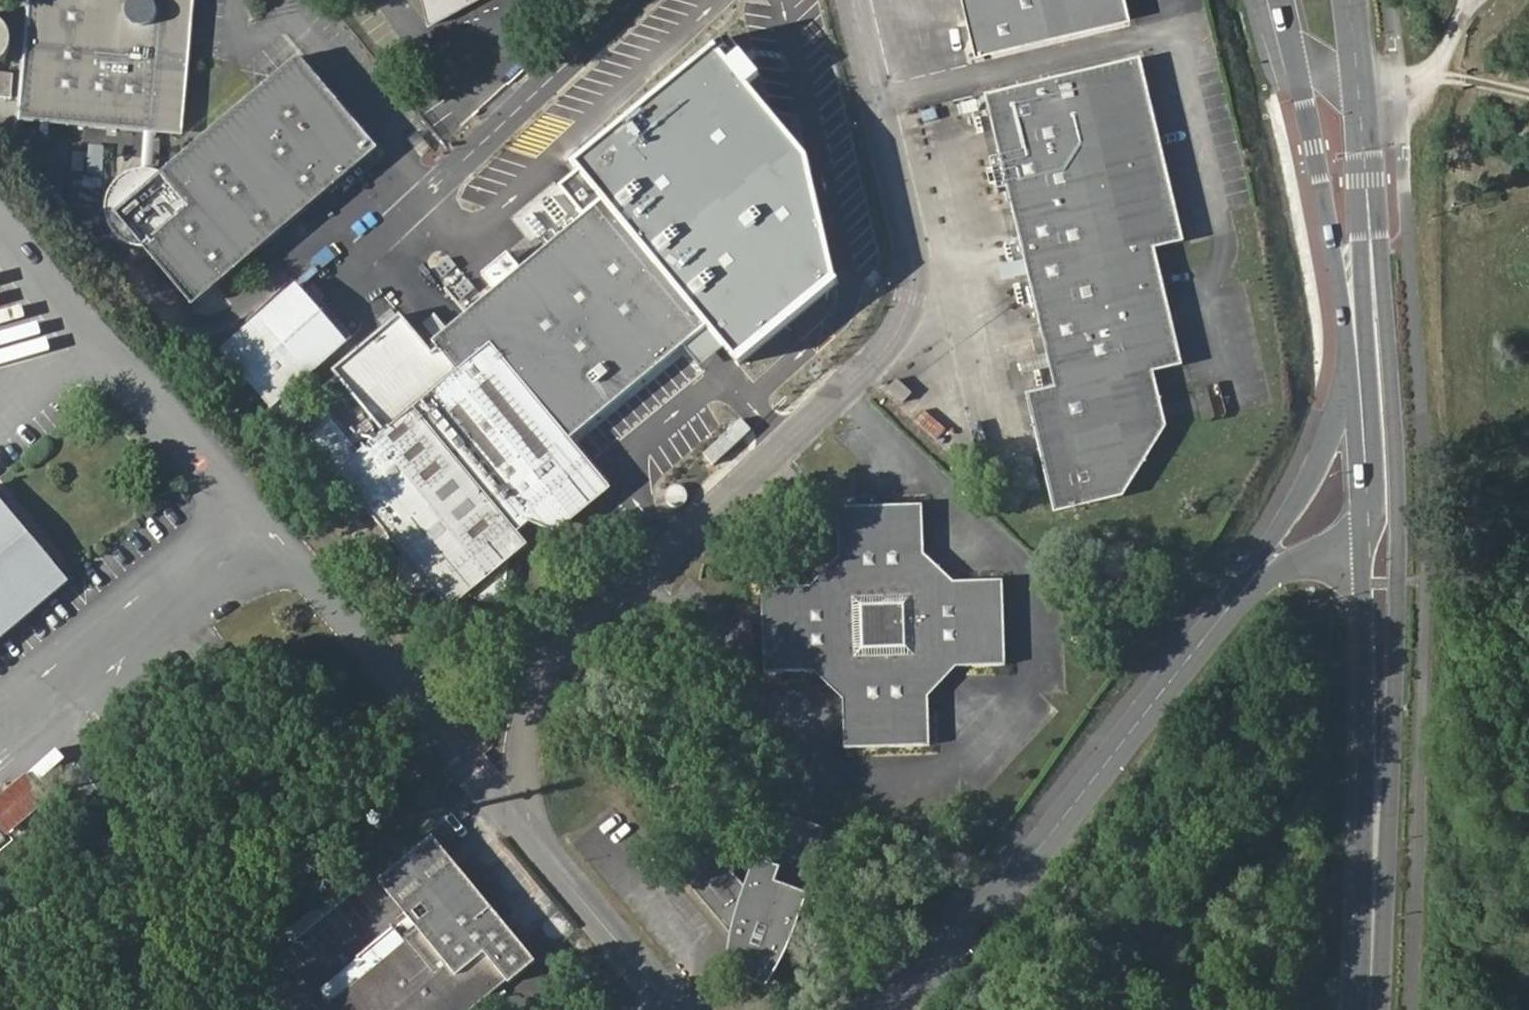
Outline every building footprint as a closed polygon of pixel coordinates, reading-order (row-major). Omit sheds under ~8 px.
[(80,127),(118,131),(119,124),(178,130),(191,0),(27,0),(16,113),(81,120),(80,127)] [(185,138),(198,0),(191,0),(178,130),(119,124),(118,131),(185,138)] [(434,27),(483,0),(435,0),(429,3),(434,27)] [(979,59),(1126,26),(1120,0),(965,0),(979,59)] [(1132,25),(1126,0),(1120,0),(1126,26),(1132,25)] [(10,38),(0,24),(0,46),(10,38)] [(572,163),(604,202),(709,332),(736,364),(835,284),(808,158),(717,46),(572,163)] [(145,248),(194,307),(380,152),(303,59),(147,189),(142,189),(135,191),(127,195),(121,200),(118,206),(116,212),(115,217),(116,228),(118,232),(122,238),(128,244),(138,248),(145,248)] [(1155,378),(1183,371),(1158,254),(1185,248),(1142,66),(1137,67),(1178,243),(1151,249),(1176,366),(1148,373),(1160,433),(1116,503),(1124,502),(1166,434),(1155,378)] [(1151,249),(1178,243),(1137,67),(989,100),(1056,392),(1029,398),(1055,517),(1116,503),(1160,433),(1148,373),(1176,366),(1151,249)] [(16,113),(16,120),(80,127),(81,120),(16,113)] [(528,524),(557,532),(609,490),(573,445),(709,332),(604,202),(466,318),(490,347),(360,455),(333,420),(310,438),(311,440),(315,447),(400,551),(397,586),(399,586),(400,588),(404,592),(410,597),(414,597),(418,597),(426,594),(430,591),(433,591),(448,610),(467,595),(469,595),(471,597),(477,603),(484,605),(491,604),(499,599),(503,599),(507,562),(526,545),(517,534),(528,524)] [(223,352),(272,410),(348,344),(300,287),(223,352)] [(297,423),(309,439),(310,438),(333,420),(320,404),(297,423)] [(706,454),(716,465),(754,430),(744,419),(706,454)] [(303,445),(308,452),(315,447),(311,440),(303,445)] [(687,501),(688,498),(688,496),(688,493),(687,491),(685,489),(683,488),(681,487),(678,486),(676,487),(673,488),(671,489),(670,491),(669,493),(668,496),(668,498),(669,501),(670,503),(672,505),(675,506),(677,506),(680,506),(682,506),(684,505),(686,503),(687,501)] [(70,583),(0,499),(0,641),(70,583)] [(959,671),(1008,670),(1005,587),(958,588),(927,558),(926,510),(841,513),(842,560),(813,591),(765,592),(767,677),(816,675),(846,705),(846,753),(930,752),(929,701),(959,671)] [(0,788),(0,824),(9,835),(51,800),(24,768),(0,788)] [(720,855),(688,882),(735,935),(752,956),(758,962),(774,981),(806,895),(828,833),(782,817),(764,865),(753,893),(749,887),(720,855)] [(438,834),(383,878),(386,881),(394,891),(396,894),(450,849),(438,834)] [(450,849),(396,894),(409,909),(463,864),(450,849)] [(764,865),(758,862),(749,887),(753,893),(764,865)] [(540,959),(463,864),(409,909),(425,929),(410,941),(397,925),(361,954),(363,956),(344,972),(355,986),(336,1002),(326,1009),(472,1009),(510,978),(513,982),(540,959)] [(376,889),(383,899),(394,891),(386,881),(376,889)] [(774,981),(788,959),(812,898),(806,895),(774,981)] [(749,965),(752,956),(735,935),(731,959),(749,965)] [(769,989),(774,981),(758,962),(751,982),(769,989)] [(344,972),(325,987),(336,1002),(355,986),(344,972)]
